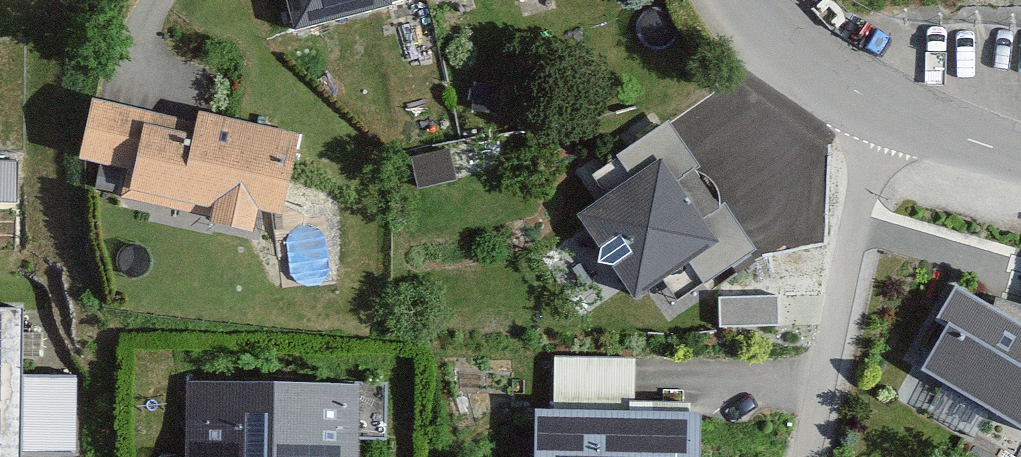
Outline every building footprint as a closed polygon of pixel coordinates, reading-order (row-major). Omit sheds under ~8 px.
[(284,40),(436,0),(273,0),(284,40)] [(186,130),(83,106),(69,166),(122,178),(116,207),(203,227),(201,236),(246,247),(250,229),(268,233),(289,142),(189,119),(186,130)] [(586,184),(600,205),(568,228),(625,308),(677,272),(694,296),(747,258),(658,133),(586,184)] [(0,169),(0,204),(10,204),(9,169),(0,169)] [(1020,319),(989,309),(981,321),(947,300),(921,340),(932,347),(911,380),(1017,447),(1020,441),(1020,319)] [(73,384),(13,382),(15,318),(0,317),(0,456),(70,456),(73,384)] [(546,367),(544,419),(524,419),(523,456),(691,456),(692,416),(628,415),(630,369),(546,367)] [(183,387),(181,456),(351,456),(352,450),(380,452),(382,395),(183,387)]
